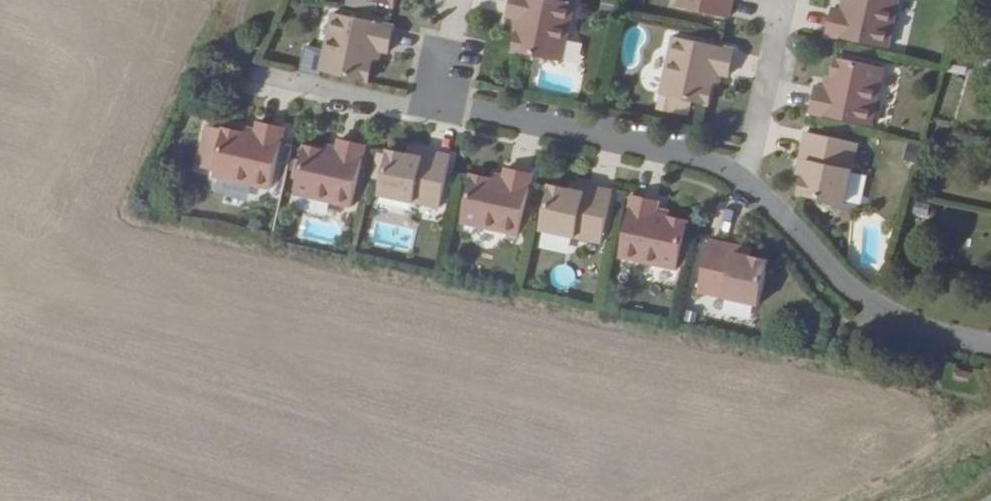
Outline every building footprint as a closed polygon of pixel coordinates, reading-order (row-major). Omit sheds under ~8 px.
[(579,2),(567,0),(513,0),(510,18),(520,18),(518,32),(520,32),(516,52),(566,63),(579,2)] [(685,6),(737,17),(740,0),(686,0),(685,6)] [(850,1),(848,0),(842,0),(838,26),(899,38),(907,0),(854,0),(854,1),(850,1)] [(318,75),(368,85),(372,65),(375,65),(377,52),(388,53),(394,27),(331,14),(318,75)] [(742,49),(680,37),(668,96),(718,106),(722,87),(724,88),(726,75),(738,75),(742,49)] [(298,68),(314,69),(315,44),(300,43),(298,68)] [(837,80),(834,79),(826,77),(822,104),(883,117),(895,59),(846,48),(842,67),(840,67),(837,80)] [(650,59),(641,87),(653,91),(662,63),(650,59)] [(818,158),(815,168),(811,187),(856,195),(869,135),(817,123),(810,157),(818,158)] [(252,137),(219,133),(209,183),(268,195),(282,132),(255,127),(252,137)] [(322,154),(302,151),(292,201),(352,212),(365,150),(338,144),(335,154),(322,151),(322,154)] [(408,152),(407,158),(418,160),(420,153),(408,152)] [(418,160),(407,158),(389,154),(380,201),(441,213),(453,160),(420,153),(418,160)] [(808,167),(815,168),(818,158),(810,157),(808,167)] [(536,179),(510,172),(507,183),(493,182),(474,179),(463,228),(521,240),(536,179)] [(585,195),(586,189),(575,186),(574,192),(585,195)] [(619,195),(586,189),(585,195),(574,192),(555,189),(545,235),(609,247),(619,195)] [(664,217),(665,206),(638,201),(627,263),(687,275),(696,225),(676,221),(676,218),(664,217)] [(750,259),(751,252),(718,245),(707,298),(769,310),(779,264),(761,261),(750,259)] [(761,254),(751,252),(750,259),(761,261),(761,254)]
